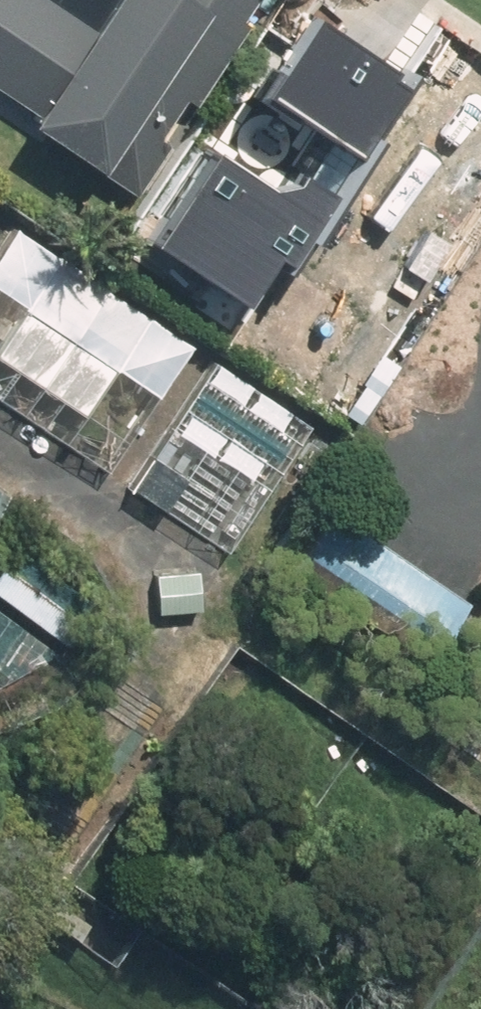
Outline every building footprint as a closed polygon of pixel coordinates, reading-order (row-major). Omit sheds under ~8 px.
[(100,27),(62,0),(0,0),(0,89),(55,128),(136,186),(269,0),(119,0),(100,27)] [(407,74),(321,18),(268,99),(366,164),(414,92),(401,83),(407,74)] [(281,194),(223,155),(159,248),(255,308),(284,261),(298,271),(341,199),(310,177),(305,187),(281,194)] [(25,219),(0,254),(0,390),(110,467),(199,341),(25,219)] [(317,430),(220,359),(125,490),(222,560),(317,430)] [(24,502),(0,484),(0,533),(24,502)] [(289,536),(431,634),(462,590),(319,492),(289,536)] [(66,651),(0,602),(0,687),(66,651)] [(45,905),(77,925),(87,909),(55,889),(45,905)]
